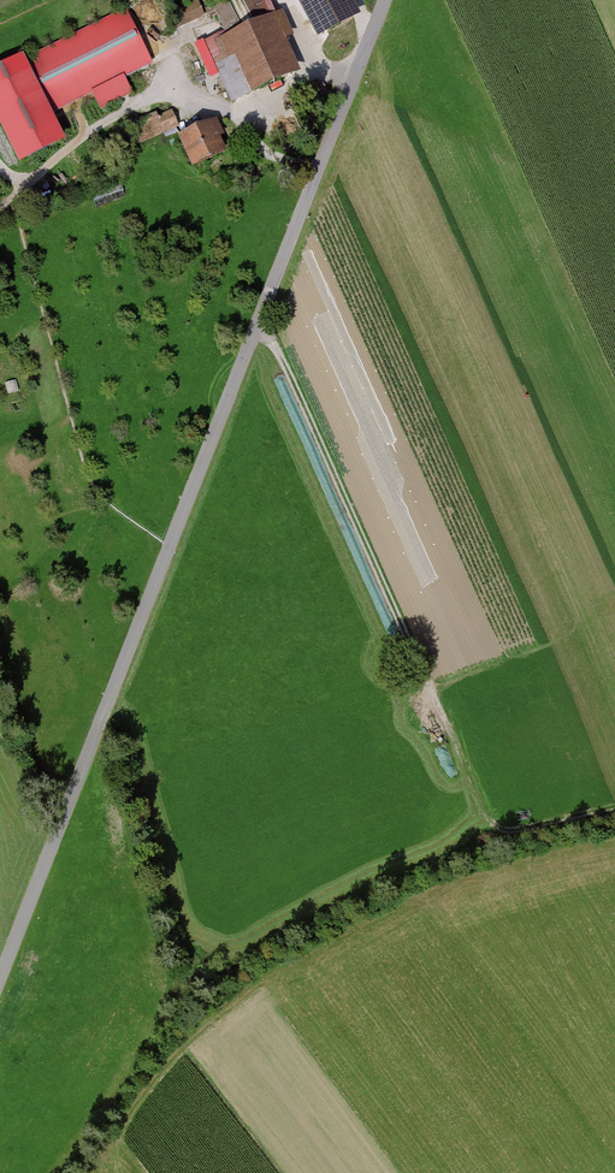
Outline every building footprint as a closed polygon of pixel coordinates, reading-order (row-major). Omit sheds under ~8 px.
[(181,24),(206,17),(201,0),(200,0),(176,6),(181,24)] [(234,0),(227,0),(216,5),(228,31),(242,25),(240,20),(243,19),(234,0)] [(263,1),(263,0),(246,0),(254,20),(277,10),(272,0),(265,0),(263,1)] [(326,45),(348,29),(327,0),(295,0),(326,45)] [(128,10),(0,73),(0,118),(24,167),(70,144),(55,113),(93,94),(102,112),(136,95),(127,78),(155,65),(128,10)] [(307,73),(281,17),(213,49),(239,105),(307,73)] [(143,139),(181,125),(175,109),(137,124),(143,139)] [(219,125),(184,139),(196,171),(231,157),(219,125)]
